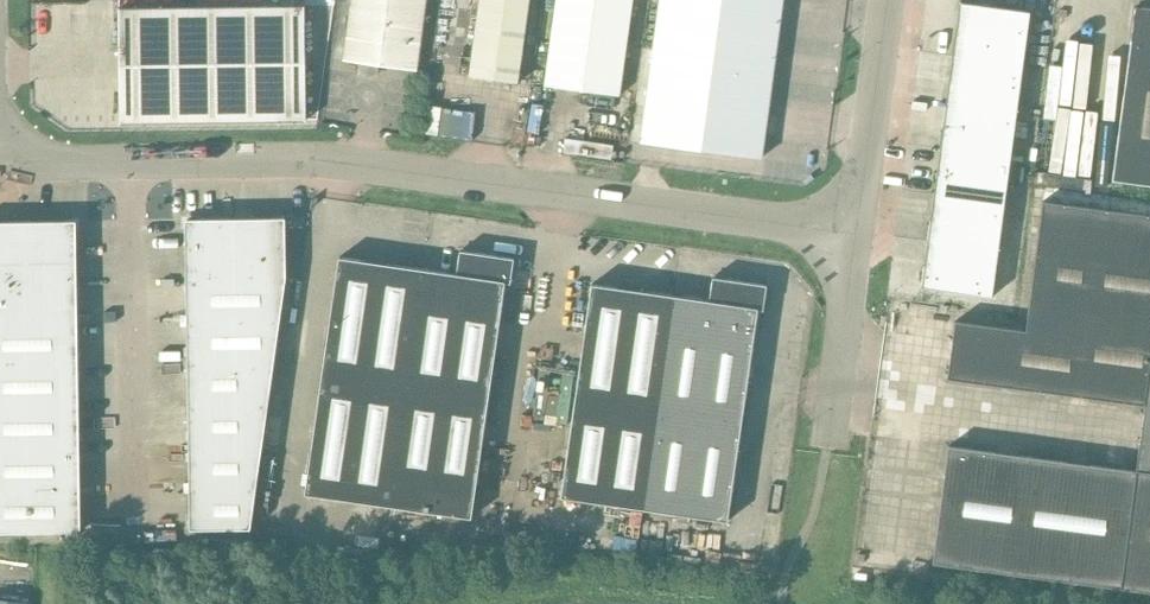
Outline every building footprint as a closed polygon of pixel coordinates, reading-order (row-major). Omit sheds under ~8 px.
[(347,37),(344,60),(417,70),(420,47),(426,0),(352,0),(347,37)] [(473,53),(470,77),(518,84),(530,0),(480,0),(473,53)] [(545,85),(620,96),(633,0),(557,0),(545,85)] [(773,77),(783,0),(661,0),(654,49),(729,60),(729,65),(745,67),(744,74),(773,77)] [(962,2),(962,1),(960,1),(953,56),(1023,66),(1031,12),(962,2)] [(305,6),(119,8),(121,122),(306,120),(305,6)] [(1112,180),(1120,181),(1149,185),(1149,8),(1135,6),(1112,180)] [(729,60),(654,49),(641,142),(762,158),(773,77),(744,74),(745,67),(729,65),(729,60)] [(1023,66),(953,56),(947,102),(1017,112),(1023,66)] [(947,102),(941,148),(1011,158),(1017,112),(947,102)] [(570,103),(566,132),(614,139),(618,110),(570,103)] [(432,119),(430,134),(459,138),(461,123),(432,119)] [(1011,158),(941,148),(934,194),(1005,204),(1008,184),(1019,185),(1022,162),(1011,161),(1011,158)] [(928,241),(999,250),(1005,204),(934,194),(928,241)] [(1145,405),(1149,367),(1149,215),(1043,201),(1026,331),(955,321),(947,379),(1145,405)] [(220,278),(253,277),(252,219),(219,220),(220,278)] [(284,219),(252,219),(253,277),(286,277),(284,219)] [(188,278),(220,278),(219,220),(187,220),(188,278)] [(77,271),(76,221),(0,223),(0,273),(77,271)] [(999,250),(928,241),(922,289),(923,289),(924,288),(993,297),(999,250)] [(460,251),(457,274),(339,257),(305,494),(472,518),(506,283),(511,283),(515,258),(460,251)] [(78,322),(77,271),(0,273),(0,323),(78,322)] [(188,278),(188,320),(280,319),(286,277),(253,277),(220,278),(188,278)] [(710,301),(592,284),(561,498),(728,522),(759,310),(764,310),(767,285),(713,277),(710,301)] [(280,319),(188,320),(189,362),(274,361),(280,319)] [(0,323),(0,365),(78,364),(78,322),(0,323)] [(189,362),(189,404),(268,403),(274,361),(189,362)] [(0,365),(0,407),(79,405),(78,364),(0,365)] [(1149,592),(1149,367),(1145,405),(1136,471),(949,446),(933,563),(1149,592)] [(268,403),(189,404),(190,446),(263,445),(268,403)] [(79,405),(0,407),(0,449),(80,448),(79,405)] [(190,446),(191,488),(257,487),(263,445),(190,446)] [(80,448),(0,449),(0,492),(80,490),(80,448)] [(251,528),(257,487),(191,488),(191,529),(251,528)] [(80,490),(0,492),(0,534),(81,532),(80,490)]
